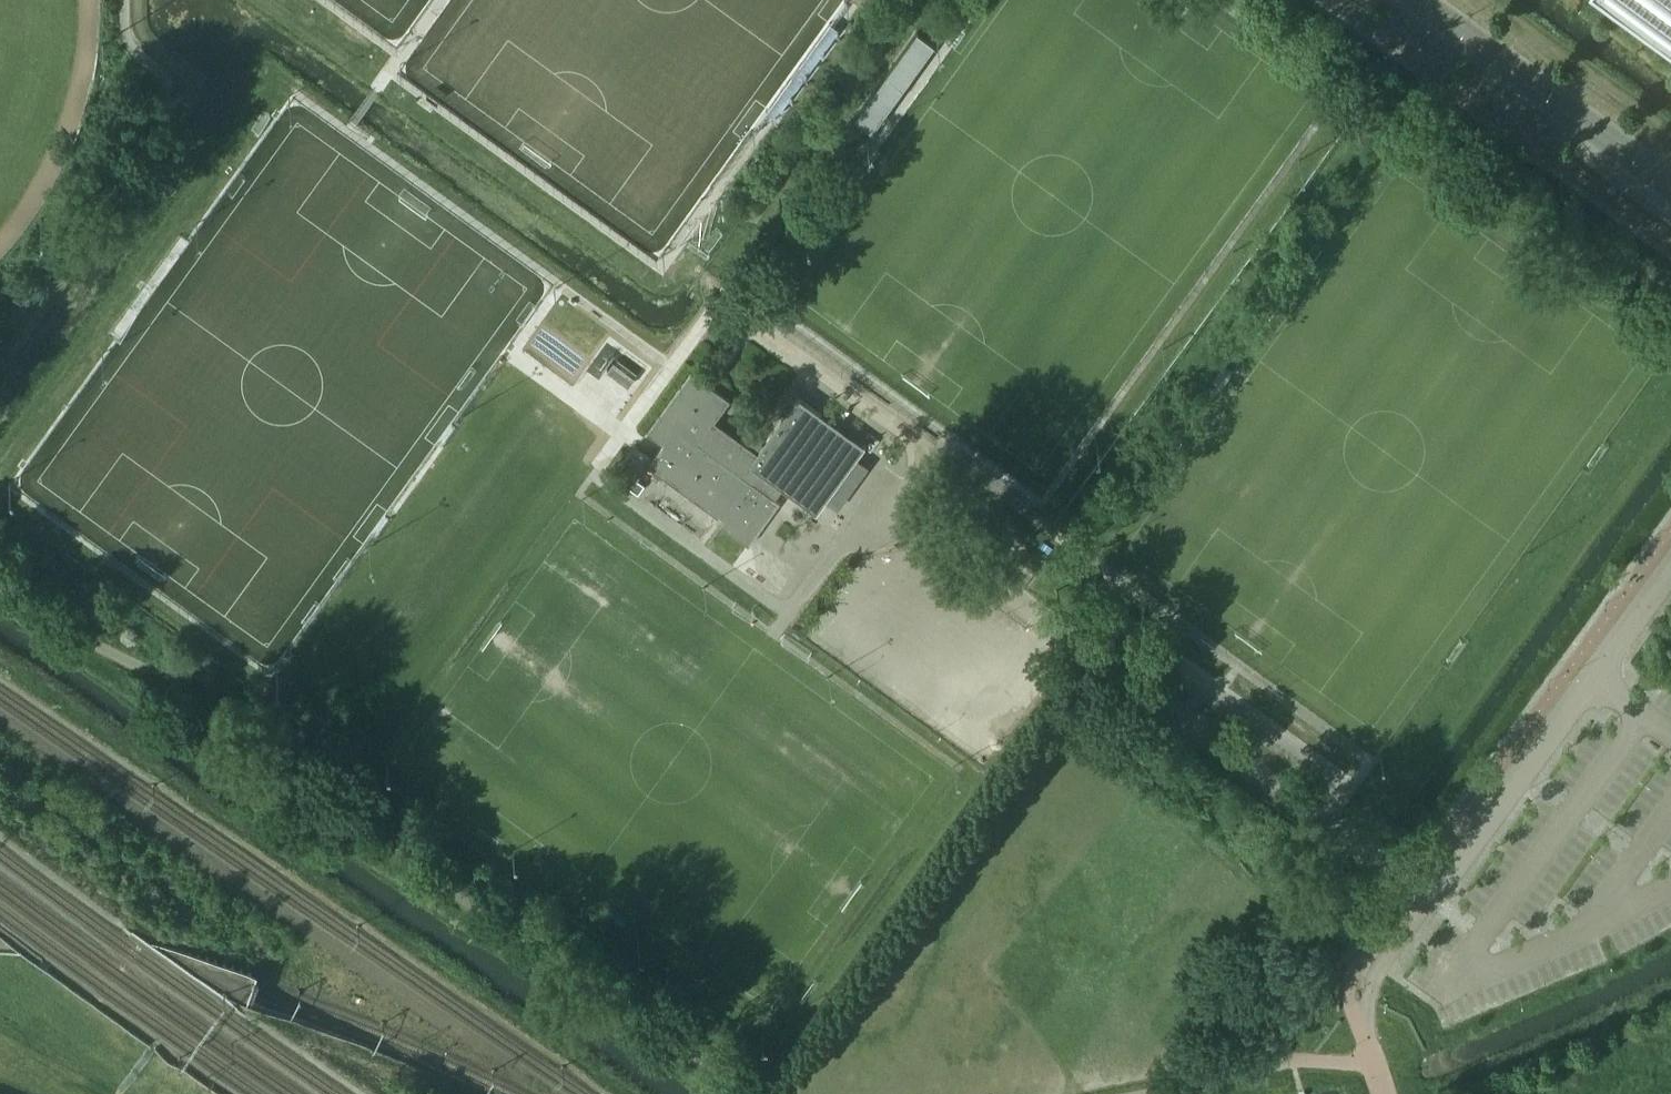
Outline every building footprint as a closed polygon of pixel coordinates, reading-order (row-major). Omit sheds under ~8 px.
[(1274,14),(1286,22),(1297,6),(1294,4),(1290,1),(1289,0),(1284,0),(1274,14)] [(1670,39),(1670,0),(1618,0),(1670,39)] [(608,373),(629,388),(636,379),(614,364),(608,373)] [(799,493),(814,504),(857,446),(818,417),(821,414),(797,396),(757,452),(714,421),(730,399),(691,371),(646,431),(662,443),(653,457),(647,465),(717,516),(719,513),(724,517),(719,523),(748,544),(779,501),(774,497),(782,486),(796,497),(799,493)] [(635,444),(612,475),(637,493),(644,483),(637,478),(647,465),(653,457),(635,444)]
